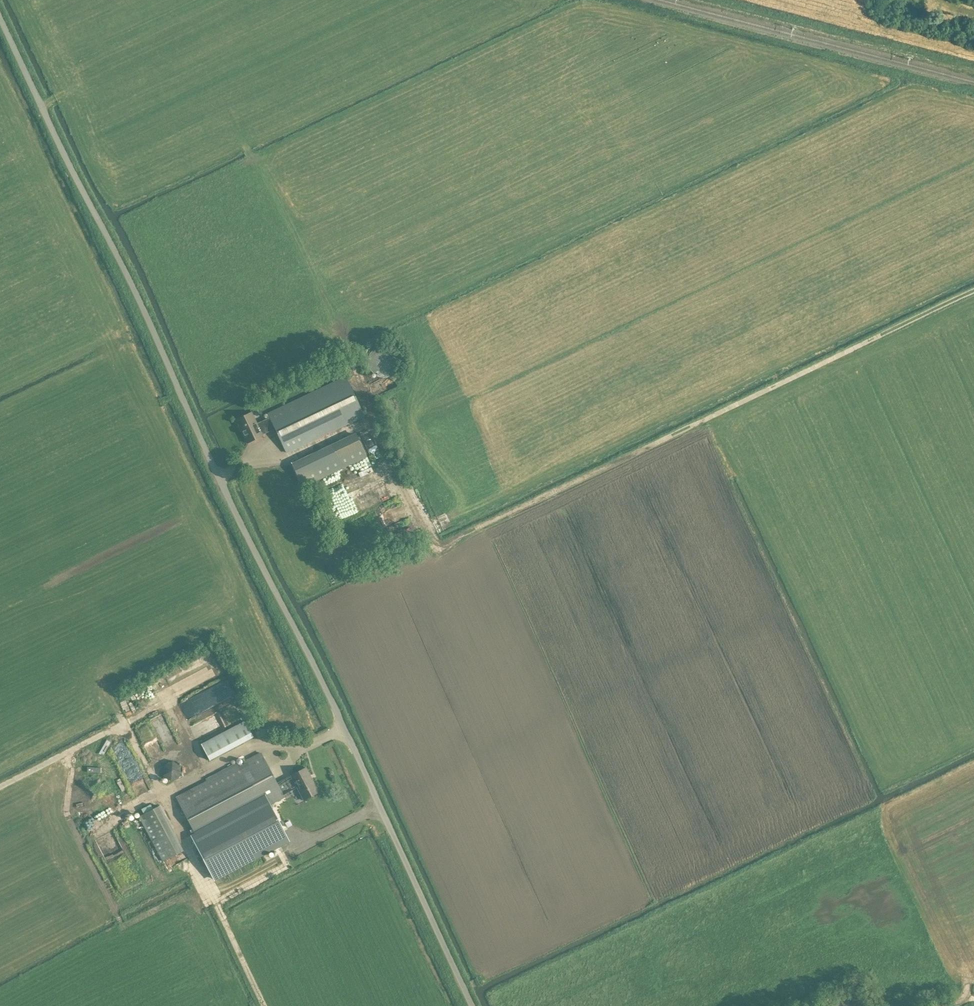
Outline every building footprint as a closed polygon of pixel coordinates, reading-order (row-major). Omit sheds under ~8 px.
[(399,364),(387,350),(374,361),(386,375),(399,364)] [(365,417),(347,378),(269,414),(271,418),(258,425),(253,413),(237,421),(249,444),(264,437),(263,436),(276,429),(288,453),(365,417)] [(373,428),(368,430),(375,448),(380,446),(373,428)] [(357,436),(334,447),(293,466),(304,488),(367,458),(357,436)] [(222,656),(206,661),(209,671),(226,666),(222,656)] [(157,715),(168,740),(180,735),(169,710),(157,715)] [(211,761),(254,739),(246,723),(203,745),(211,761)] [(124,752),(134,745),(128,737),(118,744),(124,752)] [(320,793),(307,768),(292,776),(278,784),(262,754),(178,798),(199,839),(201,842),(271,805),(285,798),(284,796),(298,788),(305,801),(320,793)] [(120,814),(135,806),(129,796),(114,804),(120,814)] [(289,840),(271,805),(201,842),(199,839),(195,842),(215,880),(289,840)] [(184,852),(161,807),(141,817),(164,862),(184,852)] [(103,810),(90,816),(93,823),(106,817),(103,810)]
